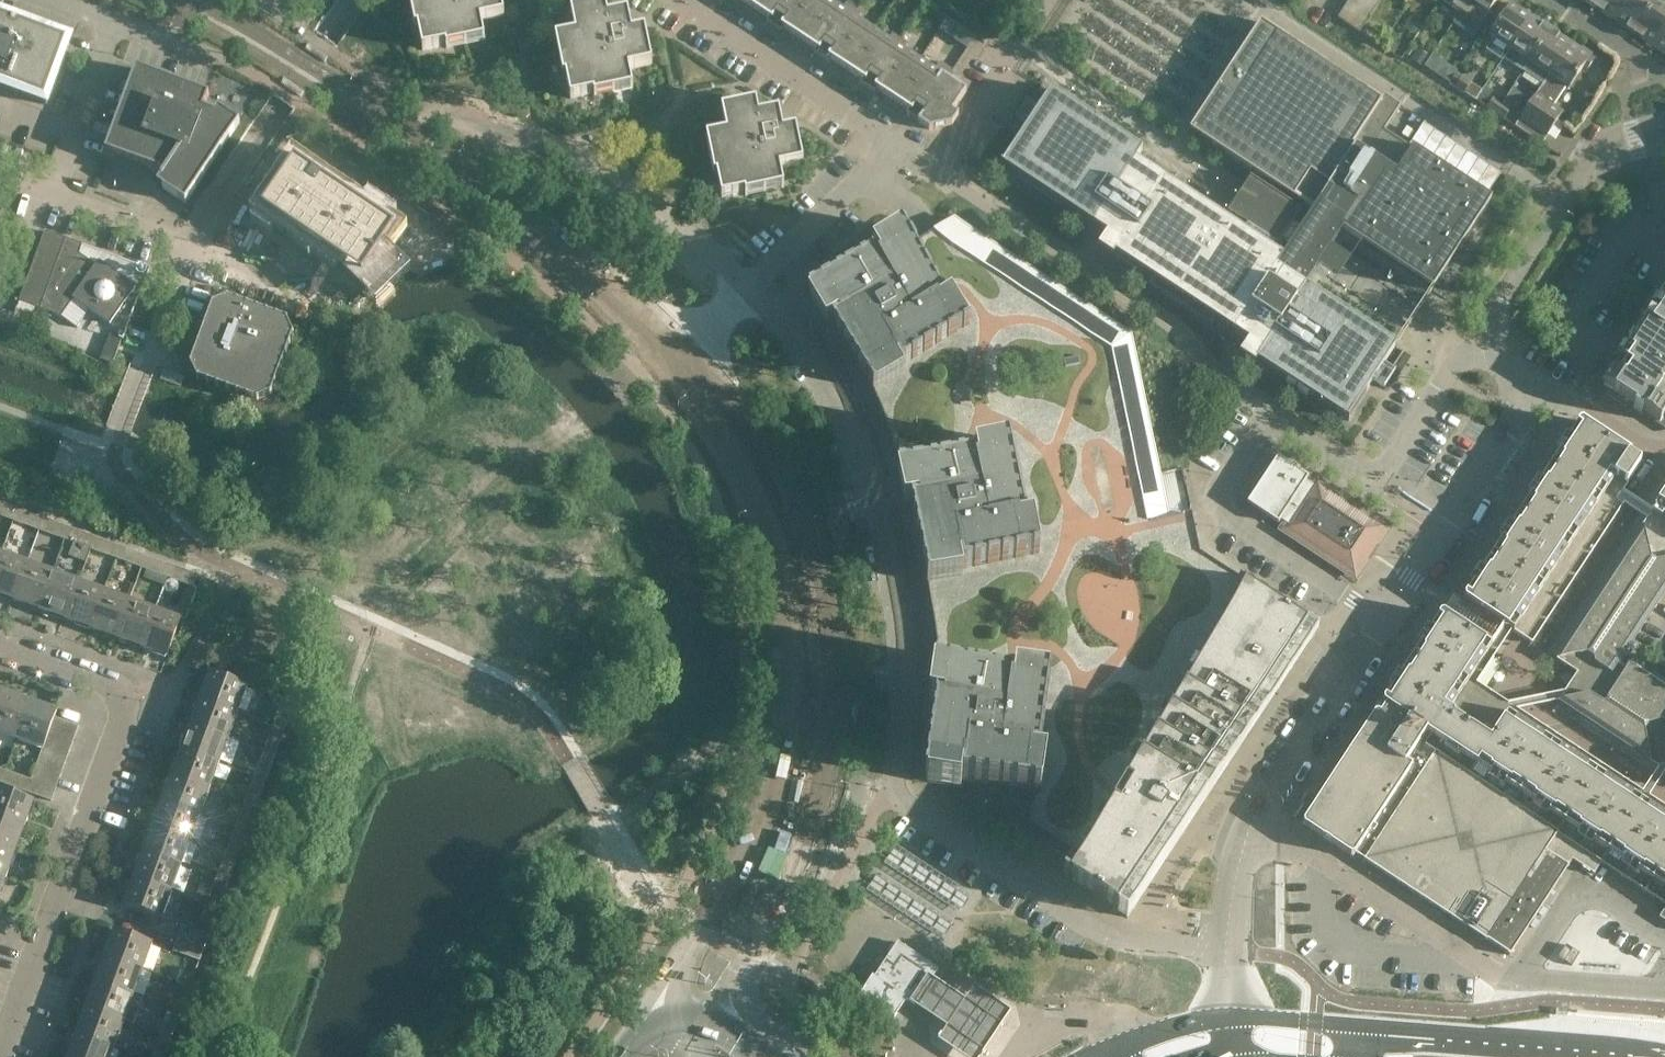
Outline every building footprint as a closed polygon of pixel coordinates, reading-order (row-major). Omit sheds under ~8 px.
[(414,7),(411,8),(411,9),(411,10),(420,8),(421,16),(423,24),(414,26),(415,27),(415,28),(417,28),(419,36),(422,50),(445,46),(446,48),(448,48),(447,40),(462,36),(464,44),(465,44),(467,44),(465,36),(481,33),(482,41),(485,40),(481,21),(504,16),(502,7),(501,0),(413,0),(414,7)] [(753,8),(759,0),(741,0),(753,8)] [(753,8),(799,38),(825,0),(759,0),(753,8)] [(863,42),(872,29),(856,19),(860,13),(845,3),(841,9),(827,0),(825,0),(799,38),(846,69),(863,42)] [(1367,21),(1374,10),(1359,0),(1349,0),(1345,7),(1367,21)] [(1374,10),(1380,0),(1359,0),(1374,10)] [(1468,0),(1442,0),(1460,12),(1468,0)] [(1453,23),(1473,36),(1480,25),(1497,0),(1468,0),(1460,12),(1453,23)] [(1594,8),(1614,21),(1628,0),(1600,0),(1594,8)] [(1614,21),(1634,34),(1656,1),(1654,0),(1628,0),(1614,21)] [(1634,34),(1653,47),(1664,29),(1664,7),(1656,1),(1634,34)] [(605,3),(570,10),(575,34),(555,38),(555,40),(559,40),(562,55),(559,56),(559,58),(568,57),(571,72),(562,74),(563,77),(565,76),(570,98),(593,94),(594,96),(596,96),(595,88),(610,85),(612,93),(614,92),(613,84),(628,81),(630,89),(633,88),(629,69),(652,64),(645,30),(632,32),(628,12),(608,16),(605,3)] [(1502,61),(1509,50),(1531,16),(1511,3),(1489,36),(1494,39),(1486,50),(1502,61)] [(1359,32),(1367,21),(1345,7),(1337,18),(1359,32)] [(1531,16),(1509,50),(1502,61),(1522,74),(1523,72),(1529,63),(1551,30),(1531,16)] [(69,43),(0,18),(0,88),(46,105),(69,43)] [(1343,230),(1433,289),(1494,201),(1414,148),(1385,129),(1401,104),(1384,93),(1380,99),(1262,21),(1261,23),(1275,33),(1247,76),(1231,66),(1198,115),(1208,122),(1199,135),(1244,165),(1273,184),(1243,230),(1215,211),(1136,159),(1142,149),(1049,89),(1001,163),(1107,233),(1098,246),(1113,256),(1116,253),(1248,340),(1240,354),(1255,363),(1257,360),(1349,420),(1349,419),(1348,418),(1396,345),(1306,286),(1343,230)] [(892,99),(918,60),(903,50),(906,44),(891,33),(887,39),(872,29),(863,42),(846,69),(892,99)] [(1653,47),(1664,55),(1664,29),(1653,47)] [(1529,63),(1523,72),(1542,84),(1548,75),(1549,76),(1571,42),(1551,30),(1529,63)] [(960,42),(968,47),(975,36),(967,32),(960,42)] [(1519,119),(1515,126),(1542,144),(1546,137),(1562,113),(1553,106),(1566,86),(1569,89),(1581,70),(1585,73),(1594,59),(1590,57),(1592,54),(1582,48),(1581,49),(1571,42),(1549,76),(1548,75),(1542,84),(1519,119)] [(953,111),(958,104),(966,91),(949,80),(953,74),(937,64),(933,70),(918,60),(892,99),(920,118),(918,122),(929,130),(952,125),(959,115),(953,111)] [(105,152),(164,174),(157,184),(185,203),(240,122),(218,108),(214,113),(204,109),(209,95),(136,68),(105,152)] [(1464,93),(1471,84),(1462,78),(1455,87),(1464,93)] [(1487,108),(1495,113),(1502,104),(1493,98),(1487,108)] [(756,103),(721,110),(726,133),(706,137),(706,140),(710,139),(713,155),(710,155),(710,158),(719,156),(722,172),(713,174),(714,176),(717,176),(721,198),(744,193),(745,196),(748,195),(746,187),(761,184),(763,192),(766,192),(764,184),(780,180),(781,188),(784,188),(780,168),(803,164),(796,129),(783,131),(779,111),(759,116),(756,103)] [(1502,104),(1495,113),(1504,119),(1510,110),(1502,104)] [(1502,173),(1422,121),(1407,143),(1487,195),(1502,173)] [(262,211),(281,224),(280,225),(283,228),(286,223),(302,234),(300,237),(340,264),(338,268),(362,293),(375,306),(410,272),(384,246),(395,230),(294,163),(262,211)] [(809,295),(801,300),(820,328),(831,347),(842,366),(852,386),(862,406),(871,426),(880,450),(889,474),(894,490),(899,507),(905,528),(910,549),(914,571),(918,593),(921,615),(922,632),(924,650),(925,667),(925,684),(925,701),(919,701),(918,727),(916,753),(913,780),(925,782),(927,782),(927,780),(928,777),(948,780),(961,781),(974,783),(987,785),(1000,787),(1005,788),(1013,789),(1026,791),(1034,792),(1030,819),(1079,852),(1085,855),(1088,857),(1081,869),(1074,880),(1064,874),(1063,877),(1080,888),(1087,893),(1095,898),(1102,902),(1110,907),(1117,912),(1127,898),(1167,837),(1180,817),(1204,780),(1211,769),(1227,744),(1243,720),(1281,662),(1289,651),(1294,643),(1299,635),(1301,633),(1308,622),(1308,621),(1301,616),(1293,612),(1286,607),(1278,602),(1250,583),(1240,577),(1240,578),(1199,551),(1182,468),(1158,473),(1130,335),(1115,325),(1105,319),(953,219),(940,226),(918,240),(912,243),(911,241),(904,229),(903,229),(902,230),(905,235),(876,252),(858,264),(839,275),(820,286),(808,294),(809,295)] [(95,266),(78,257),(82,245),(45,231),(19,301),(62,317),(62,316),(74,299),(110,325),(121,308),(123,310),(127,305),(125,303),(136,287),(99,261),(95,266)] [(1603,384),(1634,404),(1633,408),(1641,413),(1642,412),(1659,423),(1664,414),(1664,291),(1603,384)] [(271,395),(275,385),(294,335),(287,320),(227,298),(212,305),(190,365),(197,379),(257,402),(271,395)] [(1430,302),(1423,316),(1434,321),(1441,307),(1430,302)] [(74,341),(86,322),(76,315),(64,335),(74,341)] [(1631,454),(1579,420),(1462,599),(1498,622),(1502,625),(1525,640),(1620,497),(1641,463),(1629,456),(1631,454)] [(1384,527),(1372,520),(1317,483),(1315,487),(1308,483),(1306,481),(1309,477),(1277,457),(1250,499),(1268,511),(1265,515),(1278,524),(1281,520),(1283,521),(1289,525),(1287,528),(1354,573),(1362,561),(1363,562),(1381,540),(1378,537),(1384,527)] [(1564,693),(1558,702),(1657,767),(1664,766),(1664,683),(1631,661),(1621,677),(1613,672),(1664,592),(1664,491),(1649,516),(1555,659),(1577,673),(1564,693)] [(4,517),(9,506),(0,502),(0,516),(4,517)] [(39,530),(43,518),(18,509),(13,521),(39,530)] [(64,539),(68,527),(43,518),(39,530),(64,539)] [(78,531),(73,543),(89,549),(94,537),(78,531)] [(94,537),(89,549),(107,555),(111,543),(94,537)] [(0,556),(0,594),(0,593),(13,598),(13,600),(27,561),(2,552),(0,556)] [(13,600),(25,604),(26,602),(39,607),(52,571),(27,561),(13,600)] [(179,568),(174,580),(193,587),(198,575),(179,568)] [(39,607),(38,609),(51,614),(52,612),(64,616),(78,580),(52,571),(39,607)] [(64,616),(65,617),(64,619),(76,623),(77,621),(89,626),(102,589),(78,580),(64,616)] [(89,626),(90,626),(89,628),(102,633),(103,631),(116,635),(115,638),(129,599),(102,589),(89,626)] [(140,644),(154,608),(129,599),(115,638),(127,642),(128,640),(140,644)] [(154,608),(140,644),(141,645),(140,647),(153,652),(154,649),(168,655),(181,618),(154,608)] [(1441,613),(1382,703),(1385,706),(1380,714),(1376,712),(1302,824),(1353,859),(1355,856),(1510,958),(1573,863),(1595,878),(1602,867),(1662,907),(1654,918),(1664,925),(1664,819),(1636,800),(1495,706),(1486,700),(1483,704),(1461,690),(1491,646),(1485,642),(1450,619),(1441,613)] [(209,672),(204,685),(206,685),(202,698),(200,698),(199,699),(238,713),(248,686),(209,672)] [(6,691),(5,691),(0,704),(0,733),(16,738),(31,700),(19,696),(18,698),(5,693),(6,691)] [(238,713),(199,699),(195,710),(197,711),(192,724),(190,723),(189,726),(228,740),(238,713)] [(283,699),(275,718),(287,723),(295,704),(283,699)] [(31,703),(32,701),(31,700),(16,738),(40,747),(42,748),(44,742),(49,729),(53,717),(55,717),(57,710),(45,705),(44,708),(31,703)] [(79,726),(55,717),(53,717),(49,729),(74,739),(79,726)] [(228,740),(189,726),(186,736),(188,736),(183,749),(181,749),(180,751),(218,765),(228,740)] [(263,753),(275,757),(285,731),(273,726),(263,753)] [(44,742),(70,751),(74,739),(49,729),(44,742)] [(42,748),(40,747),(38,753),(65,763),(70,751),(44,742),(42,748)] [(171,776),(209,790),(218,765),(180,751),(176,761),(178,762),(174,775),(171,774),(171,776)] [(33,765),(61,775),(65,763),(38,753),(33,765)] [(254,778),(265,783),(275,757),(263,753),(254,778)] [(29,778),(56,788),(61,775),(33,765),(29,778)] [(13,773),(9,785),(24,790),(29,778),(13,773)] [(171,776),(167,787),(169,788),(164,800),(201,814),(209,790),(171,776)] [(24,790),(52,801),(56,788),(29,778),(24,790)] [(251,785),(244,804),(256,808),(263,790),(251,785)] [(0,789),(0,819),(22,827),(25,828),(29,816),(27,815),(32,800),(0,789)] [(164,800),(162,799),(158,812),(160,813),(155,826),(191,839),(201,814),(164,800)] [(244,804),(239,819),(250,823),(256,808),(244,804)] [(18,840),(22,827),(0,819),(0,848),(13,853),(15,854),(20,841),(18,840)] [(155,826),(153,825),(148,838),(150,839),(145,852),(182,866),(191,839),(155,826)] [(233,834),(226,852),(238,857),(245,839),(233,834)] [(0,848),(0,877),(4,878),(6,879),(10,867),(8,866),(13,853),(0,848)] [(145,852),(143,851),(139,863),(141,864),(136,877),(172,891),(182,866),(145,852)] [(226,852),(219,871),(231,875),(238,857),(226,852)] [(136,877),(134,876),(129,889),(131,890),(126,904),(163,917),(172,891),(136,877)] [(214,886),(207,905),(219,909),(226,890),(214,886)] [(180,939),(204,948),(209,935),(185,926),(180,939)] [(143,970),(153,944),(114,930),(110,942),(112,943),(107,956),(143,970)] [(180,939),(175,952),(200,961),(204,948),(180,939)] [(898,1012),(907,999),(915,1004),(938,969),(898,942),(874,976),(873,975),(863,989),(860,994),(895,1017),(898,1012)] [(1558,957),(1572,966),(1580,953),(1566,944),(1558,957)] [(143,970),(107,956),(105,955),(100,968),(102,968),(97,981),(134,995),(143,970)] [(959,1056),(983,1056),(994,1039),(1012,1011),(973,986),(964,999),(924,974),(906,1001),(933,1019),(947,1027),(937,1043),(959,1056)] [(93,994),(88,1007),(124,1020),(133,1023),(142,998),(134,995),(97,981),(95,981),(91,993),(93,994)] [(174,993),(169,1008),(181,1012),(186,997),(174,993)] [(124,1020),(88,1007),(86,1006),(81,1019),(83,1019),(79,1032),(115,1046),(124,1020)] [(169,1008),(163,1025),(175,1029),(181,1012),(169,1008)] [(79,1032),(77,1032),(72,1044),(74,1045),(70,1056),(111,1056),(115,1046),(79,1032)] [(151,1056),(164,1056),(168,1047),(156,1042),(151,1056)]
